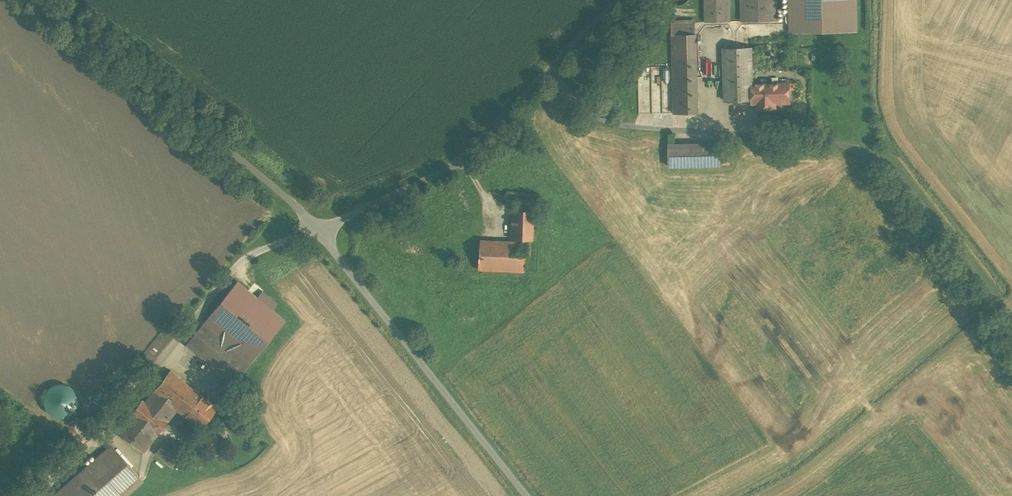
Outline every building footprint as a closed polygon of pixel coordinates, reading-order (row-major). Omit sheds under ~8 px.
[(705,24),(733,23),(732,0),(704,0),(705,24)] [(745,21),(783,20),(782,0),(744,0),(745,21)] [(788,32),(856,31),(856,0),(788,0),(788,32)] [(700,35),(673,36),(675,115),(702,114),(700,35)] [(755,49),(726,50),(727,102),(755,102),(755,84),(755,49)] [(788,82),(755,84),(756,103),(757,103),(758,108),(775,107),(775,102),(789,101),(788,82)] [(728,143),(671,145),(672,168),(729,165),(728,143)] [(539,214),(516,213),(515,244),(484,242),(483,270),(526,272),(527,243),(537,244),(539,214)] [(257,297),(239,282),(189,347),(236,383),(284,320),(272,310),(277,303),(262,291),(257,297)] [(215,407),(170,371),(121,433),(144,451),(178,409),(200,427),(215,407)] [(66,384),(62,383),(56,384),(51,386),(46,392),(44,399),(44,405),(48,411),(52,415),(59,417),(65,416),(71,413),(76,406),(77,400),(76,395),(74,390),(71,387),(66,384)] [(181,452),(166,440),(155,455),(170,465),(181,452)] [(111,445),(55,495),(57,495),(124,495),(142,480),(111,445)]
